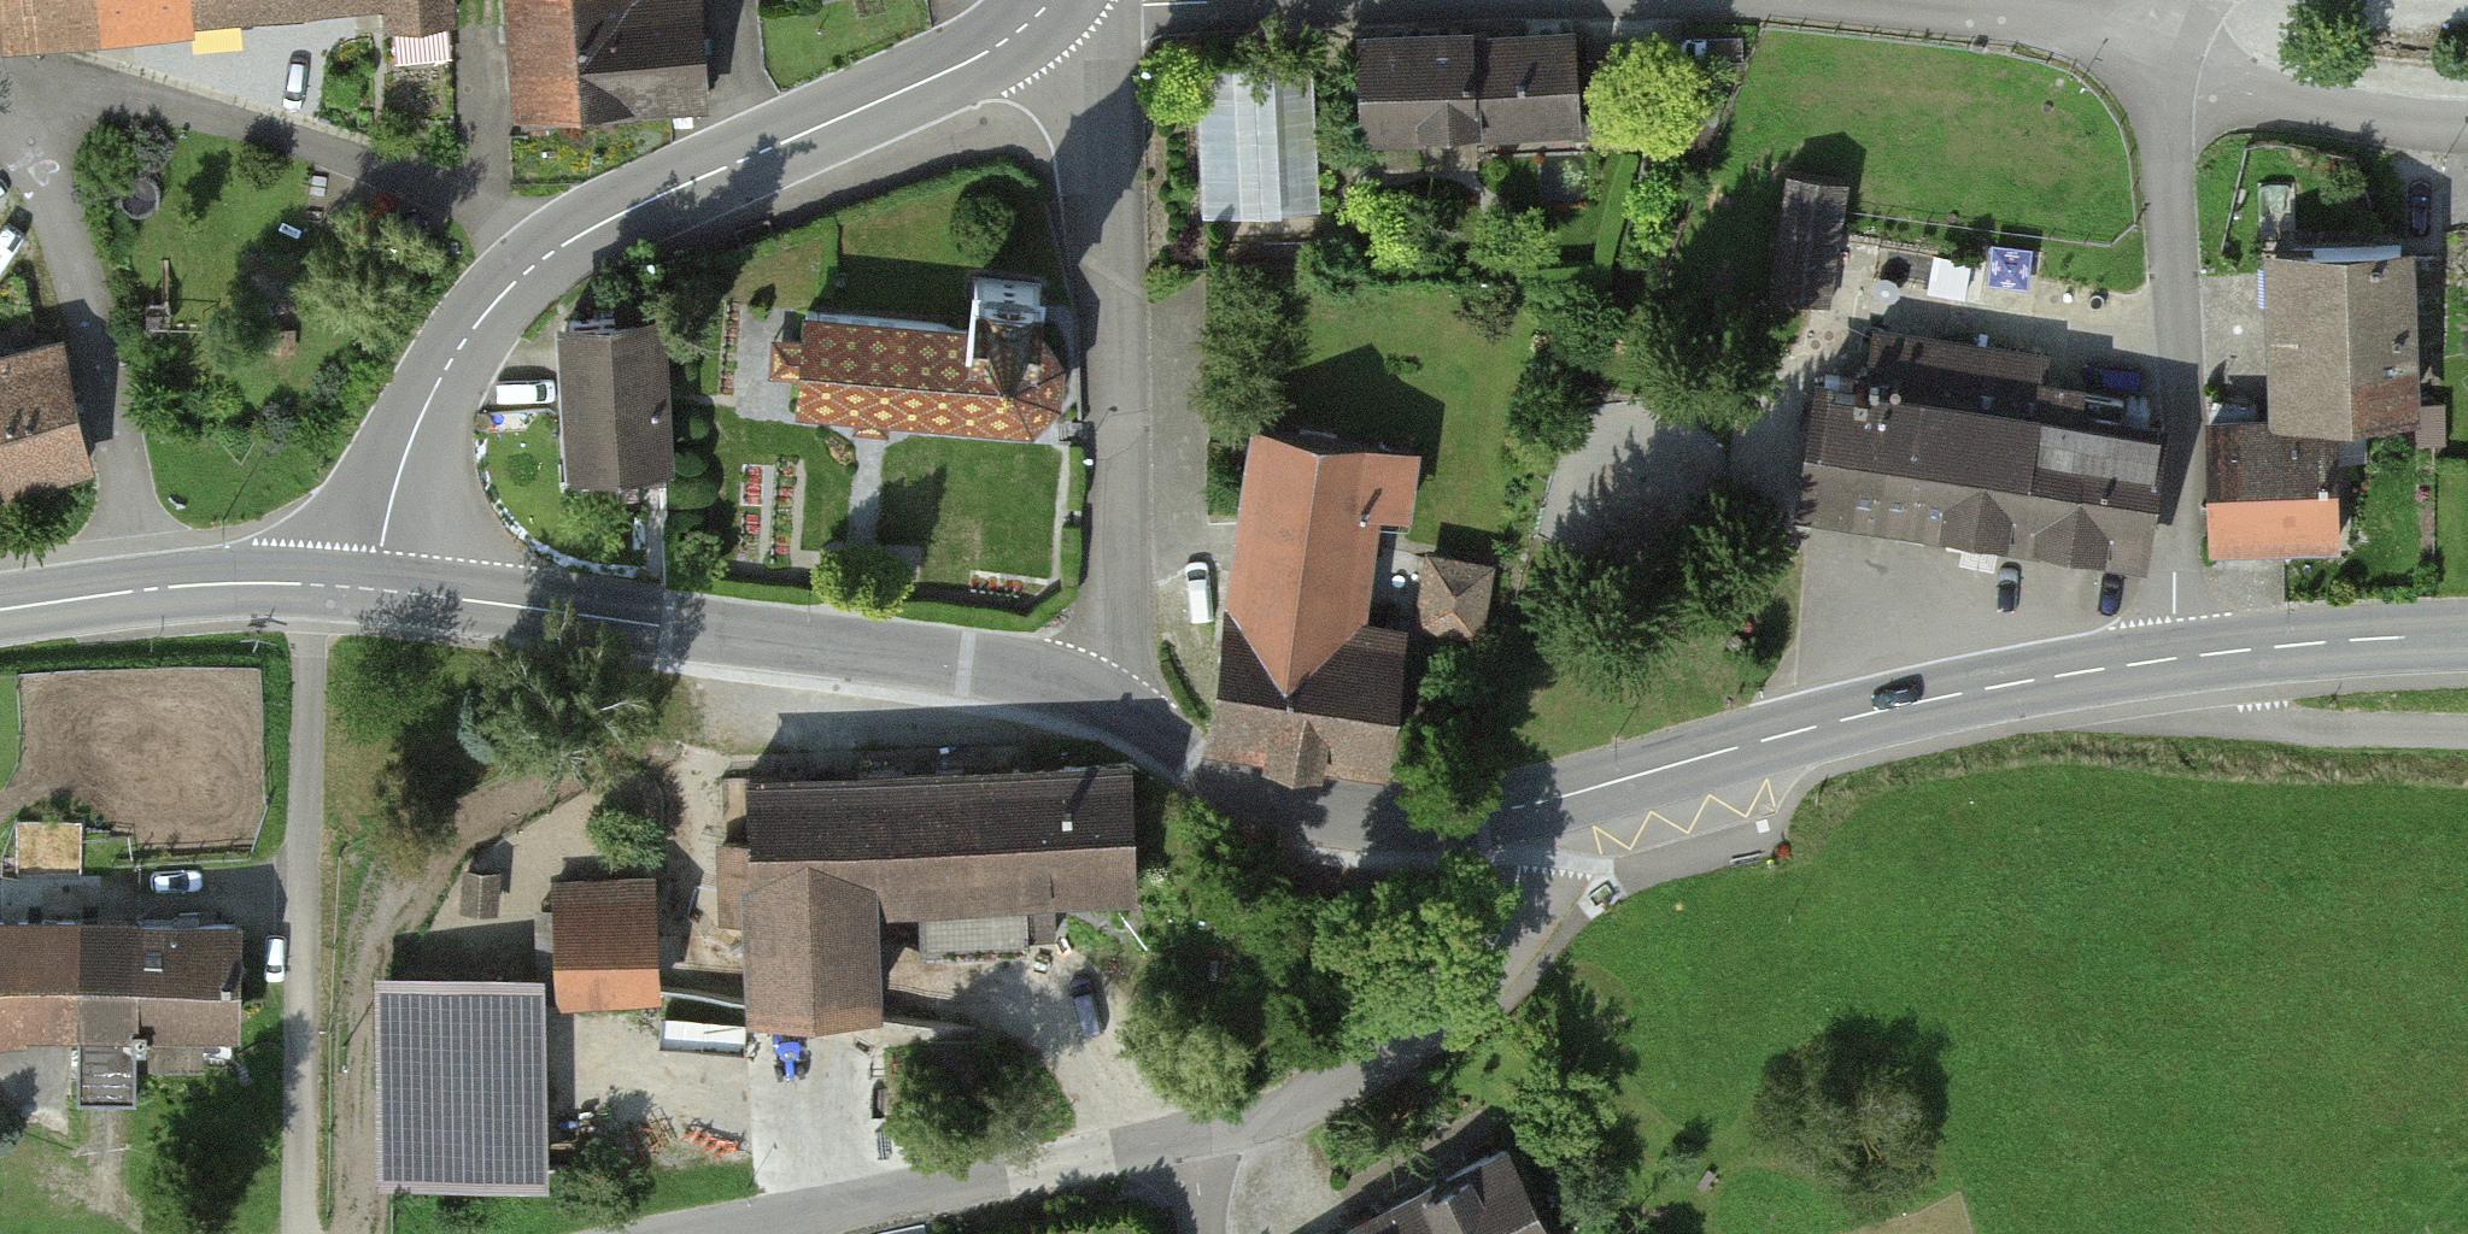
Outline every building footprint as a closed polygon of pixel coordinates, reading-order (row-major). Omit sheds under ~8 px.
[(434,0),(0,0),(0,31),(434,0)] [(525,111),(705,96),(697,0),(516,0),(525,111)] [(1572,31),(1349,34),(1351,142),(1574,140),(1572,31)] [(1313,51),(1193,57),(1202,217),(1322,211),(1313,51)] [(1826,303),(1841,185),(1779,178),(1765,296),(1826,303)] [(2407,244),(2257,249),(2263,416),(2204,419),(2209,538),(2333,533),(2328,413),(2413,410),(2407,244)] [(800,363),(795,409),(872,415),(1031,427),(1049,411),(1061,382),(1054,348),(1032,333),(1034,314),(1036,283),(966,278),(962,325),(826,314),(805,312),(800,363)] [(667,339),(565,346),(575,483),(678,475),(667,339)] [(91,467),(65,357),(0,372),(0,489),(91,467)] [(1809,377),(1787,505),(2138,562),(2159,435),(1809,377)] [(1247,427),(1205,738),(1380,762),(1398,628),(1355,622),(1371,504),(1401,508),(1409,449),(1247,427)] [(1494,573),(1425,565),(1417,631),(1486,639),(1494,573)] [(1126,761),(736,773),(742,993),(861,989),(858,899),(1130,890),(1126,761)] [(656,880),(558,883),(560,989),(658,987),(656,880)] [(0,923),(0,1022),(236,1025),(237,926),(0,923)] [(540,984),(383,983),(383,1185),(549,1192),(540,984)] [(1375,1211),(1388,1233),(1563,1233),(1510,1138),(1375,1211)] [(1333,1233),(1388,1233),(1375,1211),(1333,1233)]
